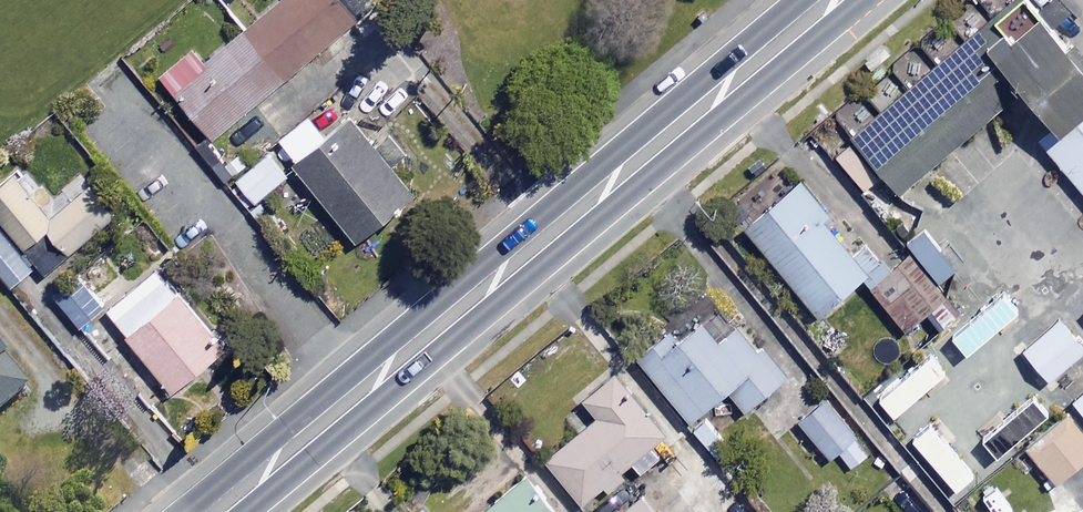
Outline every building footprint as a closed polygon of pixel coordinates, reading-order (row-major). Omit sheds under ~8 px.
[(207,60),(196,47),(163,74),(216,138),(380,4),(376,0),(280,0),(207,60)] [(852,133),(903,194),(1027,89),(1058,125),(1041,139),(1082,188),(1082,43),(1082,42),(1075,49),(1033,0),(1009,0),(852,133)] [(328,138),(311,116),(282,140),(300,161),(328,138)] [(418,195),(358,120),(300,167),(360,242),(418,195)] [(289,175),(271,153),(240,180),(259,201),(289,175)] [(17,173),(0,186),(0,213),(47,272),(117,215),(94,186),(53,219),(17,173)] [(836,218),(805,182),(750,228),(822,315),(866,278),(908,330),(932,310),(944,324),(955,314),(884,228),(853,254),(829,224),(836,218)] [(2,226),(0,228),(0,276),(11,290),(37,269),(2,226)] [(963,268),(929,228),(909,245),(943,285),(963,268)] [(227,351),(162,269),(111,309),(176,392),(227,351)] [(107,309),(86,281),(62,299),(83,327),(107,309)] [(722,342),(703,319),(648,363),(693,420),(731,390),(748,410),(787,378),(744,325),(722,342)] [(1062,319),(1026,350),(1052,380),(1082,353),(1082,343),(1062,319)] [(975,364),(959,342),(935,360),(951,382),(975,364)] [(0,354),(0,414),(29,391),(0,354)] [(669,434),(619,373),(587,399),(602,416),(550,459),(586,503),(635,462),(644,472),(658,460),(649,450),(669,434)] [(936,418),(914,394),(887,420),(929,465),(966,431),(946,409),(936,418)] [(1048,421),(1030,398),(990,431),(1008,454),(1048,421)] [(871,453),(829,399),(802,420),(832,459),(840,452),(852,468),(871,453)] [(1069,410),(1027,446),(1059,484),(1082,463),(1082,425),(1069,410)] [(731,448),(707,417),(695,427),(719,458),(731,448)] [(1002,459),(985,438),(954,464),(971,485),(1002,459)] [(529,475),(485,511),(560,511),(529,475)] [(645,497),(624,511),(656,511),(645,497)]
